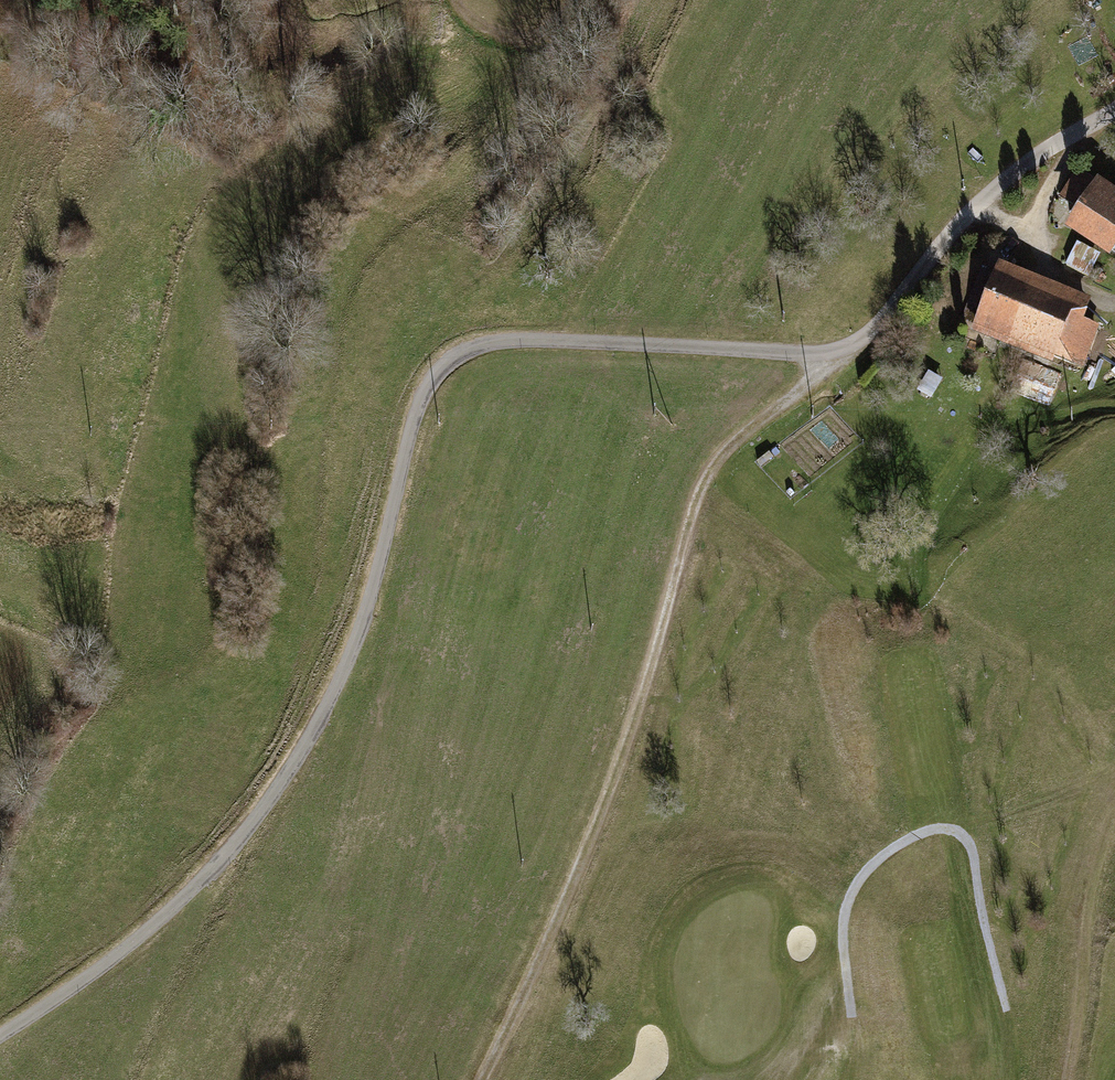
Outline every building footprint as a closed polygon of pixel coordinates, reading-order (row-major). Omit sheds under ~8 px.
[(1056,210),(1075,222),(1067,234),(1114,264),(1114,193),(1100,184),(1097,188),(1078,176),(1056,210)] [(1100,260),(1078,248),(1074,255),(1067,269),(1089,280),(1100,260)] [(998,267),(971,338),(1054,370),(1056,365),(1084,375),(1102,331),(1084,324),(1092,303),(998,267)] [(943,384),(930,376),(918,397),(932,404),(943,384)] [(768,458),(756,468),(760,473),(772,464),(768,458)]
